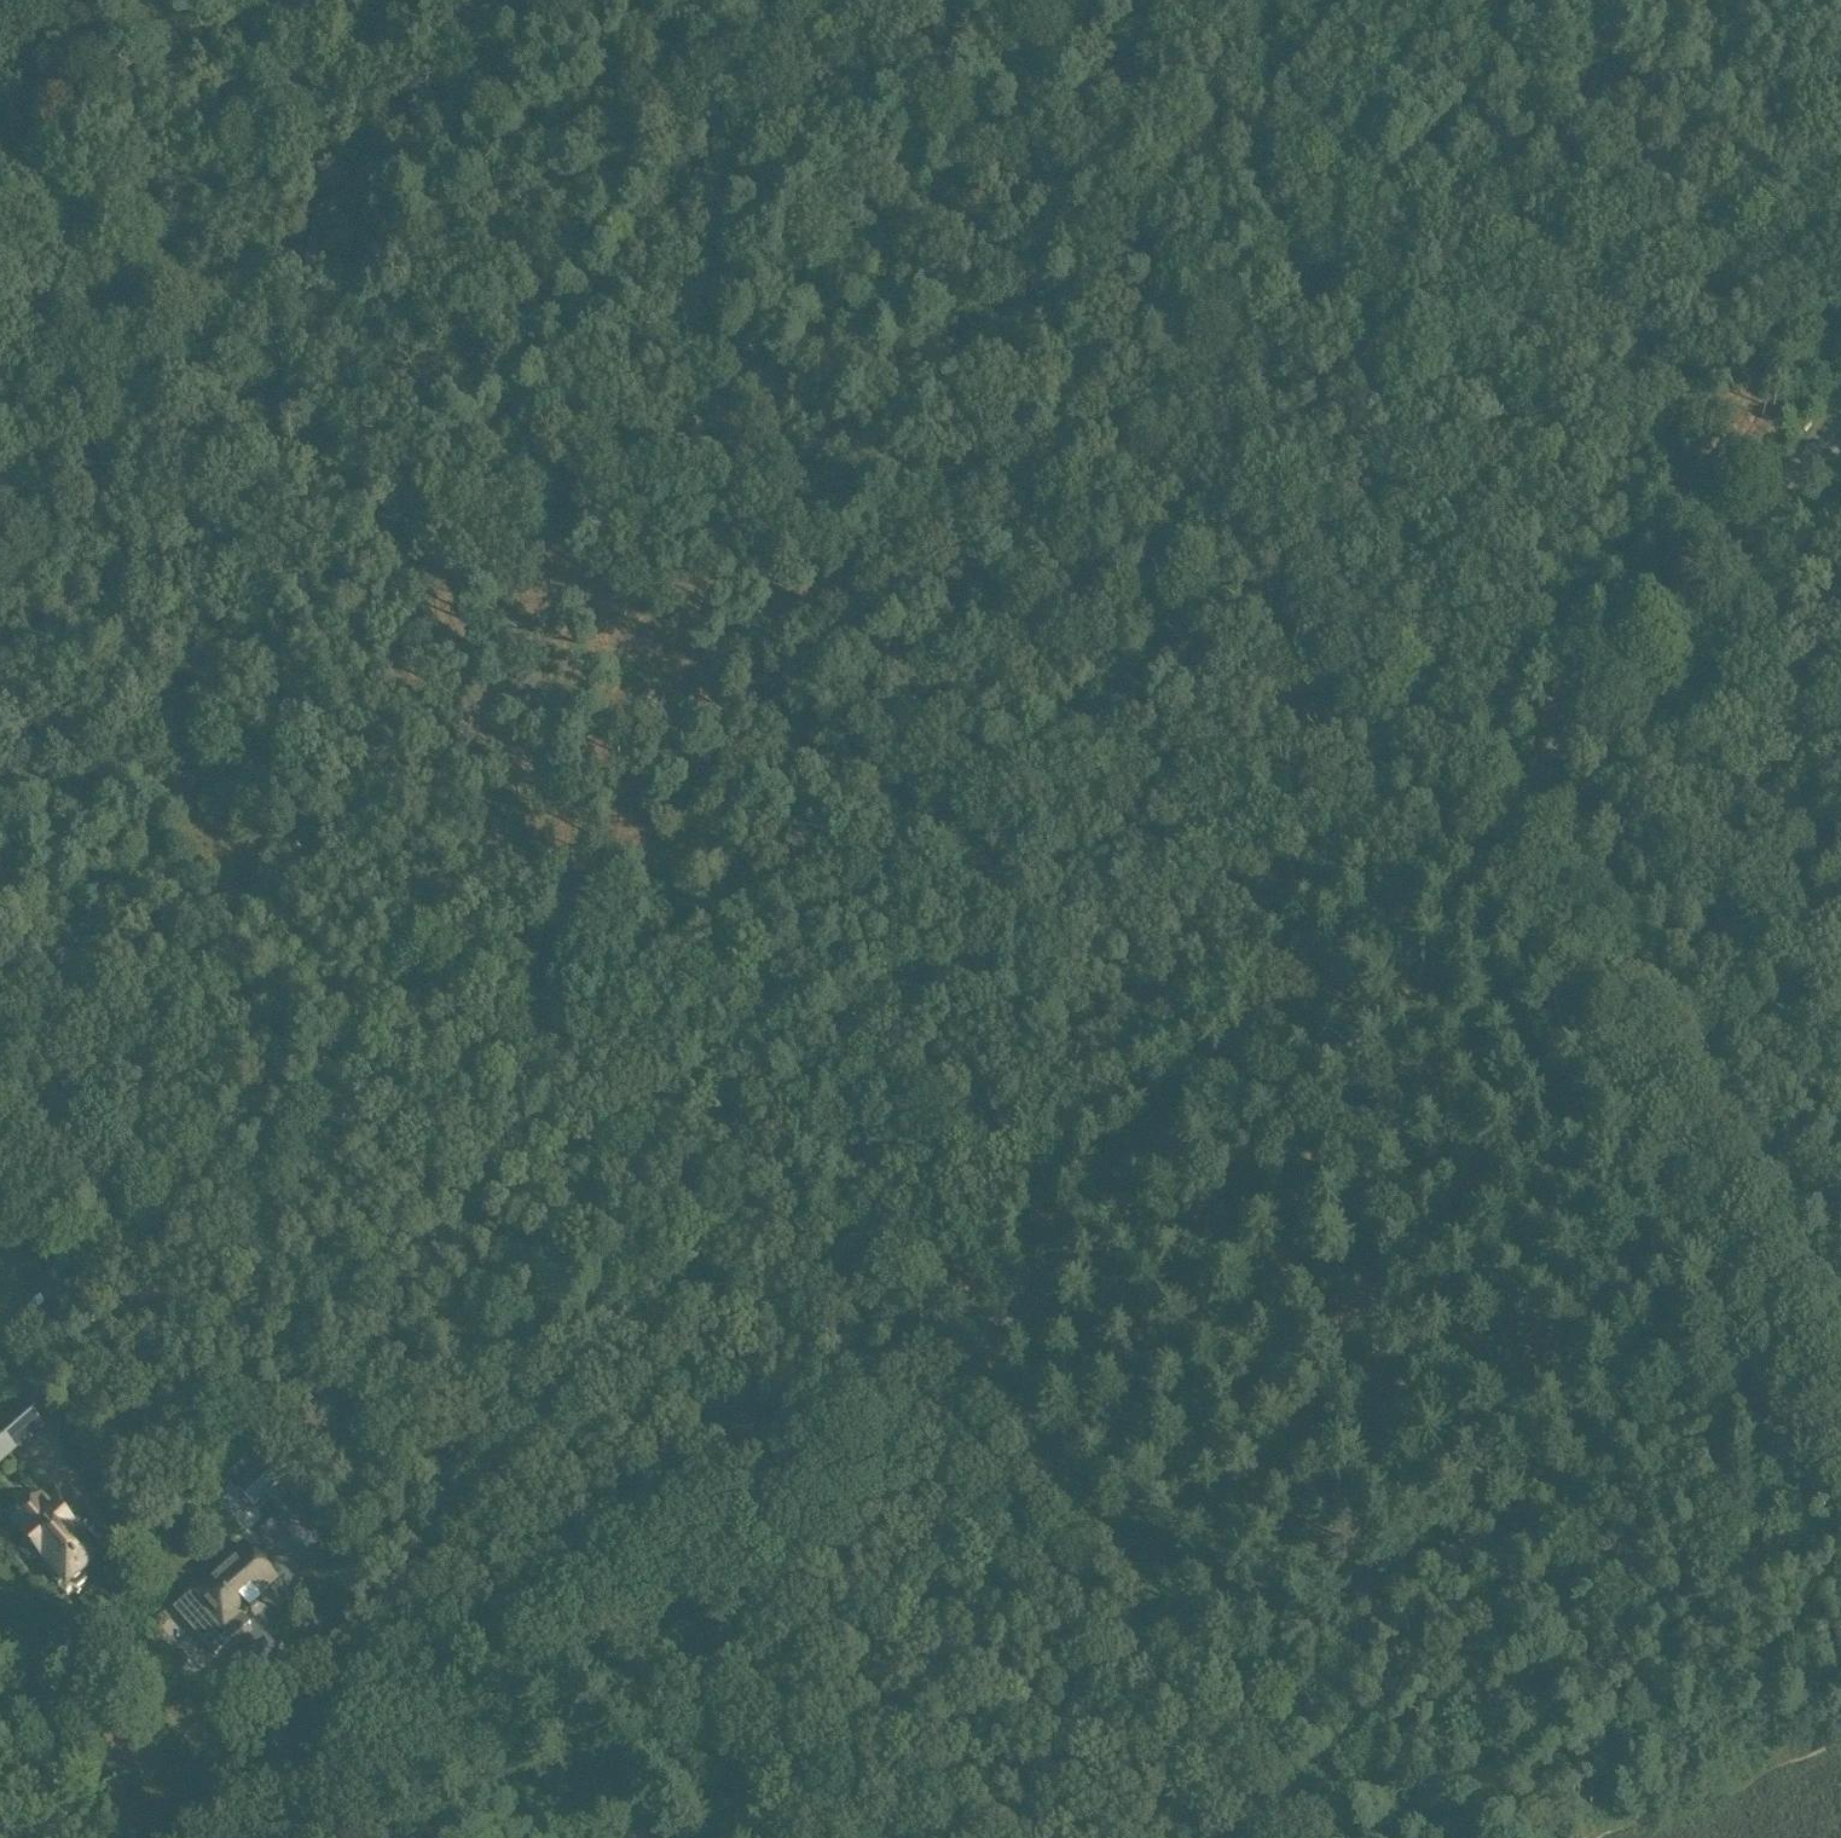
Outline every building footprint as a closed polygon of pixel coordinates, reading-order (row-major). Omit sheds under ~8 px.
[(44,1421),(22,1397),(0,1418),(0,1463),(44,1421)] [(265,1494),(287,1473),(271,1455),(237,1487),(254,1504),(265,1494)] [(62,1577),(62,1578),(68,1584),(70,1582),(78,1587),(88,1579),(84,1570),(83,1569),(99,1555),(83,1538),(85,1537),(57,1506),(54,1510),(41,1495),(23,1511),(18,1505),(7,1515),(12,1521),(12,1522),(25,1536),(23,1537),(24,1539),(19,1547),(30,1560),(39,1556),(39,1555),(50,1568),(52,1566),(62,1577)] [(249,1606),(245,1602),(273,1577),(245,1545),(173,1608),(206,1644),(249,1606)] [(486,1635),(492,1645),(502,1638),(496,1629),(486,1635)]
